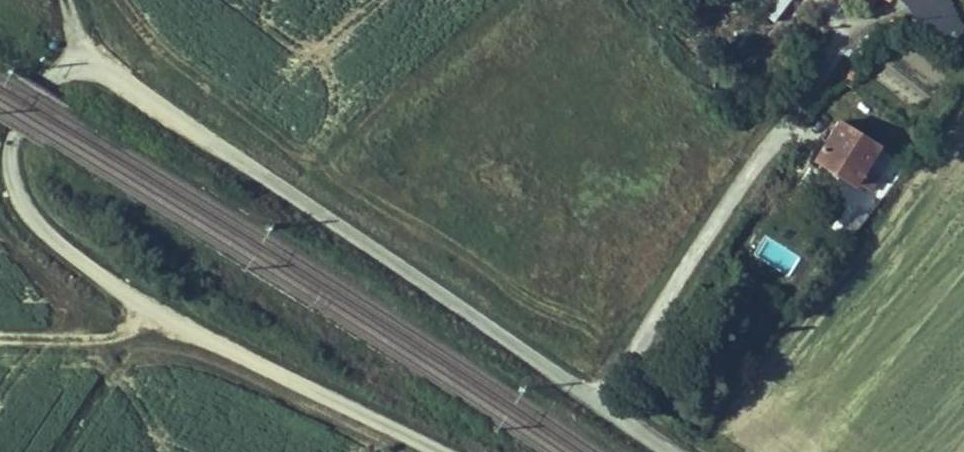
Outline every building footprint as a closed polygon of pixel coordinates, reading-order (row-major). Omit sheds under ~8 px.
[(794,0),(744,0),(741,6),(779,27),(794,0)] [(881,146),(846,119),(817,156),(869,196),(887,173),(870,160),(881,146)]
